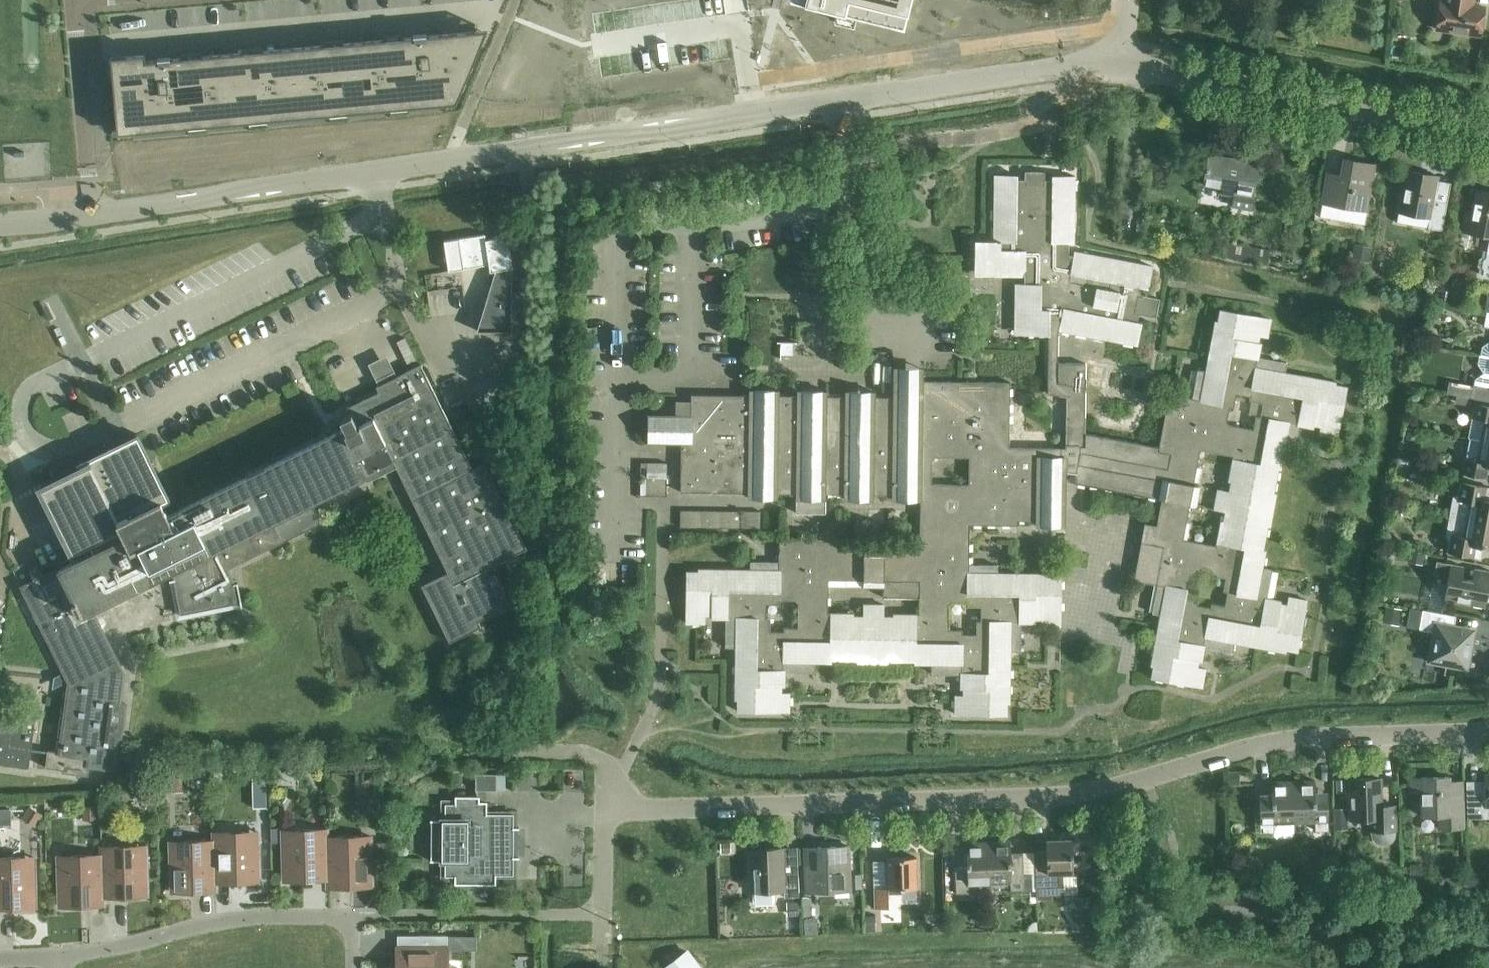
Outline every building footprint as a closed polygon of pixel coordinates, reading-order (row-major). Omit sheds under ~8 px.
[(836,11),(834,21),(853,26),(855,16),(902,27),(909,0),(792,0),(836,11)] [(1472,5),(1472,0),(1444,0),(1444,1),(1439,0),(1435,28),(1479,35),(1483,6),(1472,5)] [(125,70),(111,72),(115,118),(130,117),(131,132),(188,126),(188,121),(205,120),(205,125),(249,121),(249,116),(265,115),(266,119),(329,113),(329,109),(346,107),(346,112),(390,108),(389,103),(406,102),(407,106),(445,103),(444,93),(460,92),(468,71),(479,47),(473,45),(471,30),(425,34),(425,33),(413,35),(413,36),(400,37),(401,42),(384,43),(384,38),(362,40),(340,42),(340,47),(323,49),(323,44),(300,46),(259,50),(260,54),(243,56),(243,51),(199,55),(199,60),(182,62),(182,57),(169,58),(169,57),(157,58),(157,59),(145,60),(145,53),(124,55),(125,70)] [(1229,205),(1248,208),(1257,163),(1209,154),(1206,167),(1205,167),(1202,183),(1222,187),(1220,193),(1231,195),(1229,205)] [(1320,201),(1365,210),(1374,163),(1342,157),(1339,174),(1326,171),(1320,201)] [(1426,226),(1440,228),(1445,201),(1432,199),(1436,175),(1404,169),(1396,210),(1428,216),(1426,226)] [(1121,259),(1102,255),(1102,259),(1091,257),(1091,253),(1073,250),(1072,255),(1067,254),(1067,241),(1073,242),(1073,205),(1069,205),(1070,193),(1073,194),(1073,174),(1050,174),(1050,179),(1043,179),(1043,170),(1023,170),(1023,178),(1016,178),(1016,173),(993,173),(993,192),(996,192),(996,204),(992,204),(992,239),(973,239),(973,265),(998,266),(998,274),(1022,275),(1022,282),(1013,282),(1013,308),(1022,308),(1022,333),(1047,333),(1046,392),(1064,395),(1064,446),(1007,445),(1008,381),(921,380),(921,391),(914,391),(914,382),(900,382),(900,391),(891,391),(891,396),(873,396),(874,391),(843,390),(843,395),(825,395),(825,390),(795,390),(795,395),(777,395),(777,389),(747,389),(747,394),(690,393),(689,420),(681,420),(681,416),(650,416),(650,430),(647,430),(647,442),(679,442),(678,490),(746,491),(746,496),(776,496),(776,491),(794,491),(794,497),(794,511),(823,511),(823,497),(824,497),(824,492),(842,492),(842,497),(872,498),(872,492),(890,493),(890,498),(918,498),(918,550),(883,550),(883,545),(862,545),(862,550),(837,549),(837,537),(777,536),(777,561),(748,560),(748,571),(737,570),(737,567),(697,567),(697,570),(685,570),(685,622),(703,622),(703,614),(712,614),(712,617),(726,618),(725,647),(738,647),(737,658),(734,658),(734,698),(737,698),(737,709),(789,710),(789,692),(781,692),(781,684),(784,684),(784,670),(813,670),(813,660),(830,660),(830,658),(856,658),(856,661),(888,661),(888,659),(914,659),(914,662),(931,662),(931,673),(959,673),(959,687),(962,687),(962,694),(954,694),(954,712),(1006,713),(1006,701),(1008,701),(1009,662),(1006,662),(1007,650),(1019,650),(1019,621),(1033,622),(1033,618),(1040,618),(1040,627),(1058,627),(1059,575),(1048,575),(1048,572),(1009,572),(1009,574),(997,574),(997,564),(968,563),(968,524),(1016,524),(1016,518),(1034,519),(1033,525),(1064,525),(1065,471),(1074,471),(1073,482),(1156,498),(1161,499),(1156,525),(1144,522),(1133,579),(1157,584),(1152,612),(1161,614),(1159,627),(1157,626),(1150,663),(1152,664),(1150,676),(1201,686),(1204,668),(1196,666),(1198,658),(1201,659),(1204,645),(1232,650),(1234,639),(1247,642),(1247,644),(1285,651),(1285,649),(1297,651),(1306,600),(1289,596),(1287,605),(1279,603),(1280,600),(1266,597),(1271,569),(1261,567),(1264,551),(1261,550),(1266,525),(1269,525),(1275,493),(1272,493),(1277,468),(1280,468),(1283,451),(1291,452),(1297,424),(1310,426),(1311,423),(1319,425),(1318,433),(1335,436),(1345,385),(1333,383),(1333,380),(1296,373),(1295,376),(1283,373),(1286,361),(1257,356),(1260,342),(1257,341),(1258,334),(1267,335),(1270,318),(1219,308),(1216,320),(1214,320),(1207,357),(1209,358),(1207,370),(1197,369),(1192,397),(1168,393),(1159,443),(1084,431),(1085,362),(1056,362),(1057,328),(1136,344),(1141,321),(1136,320),(1137,313),(1155,316),(1158,297),(1141,294),(1142,287),(1147,287),(1151,265),(1132,261),(1132,265),(1121,262),(1121,259)] [(1475,189),(1471,213),(1464,211),(1461,230),(1488,235),(1485,252),(1486,252),(1486,256),(1483,258),(1482,265),(1484,268),(1483,274),(1488,275),(1488,192),(1475,189)] [(1258,246),(1259,232),(1234,230),(1233,244),(1258,246)] [(483,234),(442,240),(447,271),(487,264),(488,271),(495,270),(480,316),(476,330),(511,330),(511,268),(506,236),(484,239),(483,234)] [(787,342),(801,341),(800,329),(786,329),(787,342)] [(379,366),(396,359),(388,340),(370,348),(379,366)] [(1488,355),(1488,341),(1488,340),(1481,345),(1479,353),(1488,355)] [(1479,353),(1478,362),(1483,371),(1473,378),(1469,397),(1488,400),(1488,355),(1479,353)] [(123,537),(75,561),(61,567),(60,566),(21,585),(67,681),(58,751),(47,749),(45,766),(61,769),(60,771),(87,775),(88,766),(116,769),(125,702),(120,701),(123,673),(92,609),(172,569),(181,612),(242,600),(238,581),(236,582),(228,567),(320,521),(310,501),(363,474),(365,479),(394,465),(446,572),(420,585),(449,641),(480,625),(477,620),(508,604),(492,572),(487,575),(484,568),(525,548),(483,462),(470,468),(419,364),(375,386),(377,391),(346,407),(348,413),(339,418),(345,430),(344,430),(343,427),(167,515),(161,502),(168,498),(136,434),(78,463),(80,466),(110,527),(116,524),(123,537)] [(511,378),(466,400),(478,424),(525,401),(513,377),(511,378)] [(1488,441),(1488,405),(1473,403),(1471,416),(1482,418),(1478,439),(1488,441)] [(1478,439),(1468,437),(1464,458),(1463,458),(1461,471),(1484,475),(1486,463),(1488,464),(1488,441),(1478,439)] [(640,494),(667,494),(667,461),(640,461),(640,494)] [(39,487),(75,561),(123,537),(116,524),(110,527),(80,466),(39,487)] [(1488,522),(1488,486),(1459,481),(1456,494),(1451,497),(1448,515),(1488,522)] [(680,509),(680,526),(761,527),(761,510),(680,509)] [(799,514),(799,525),(828,524),(828,513),(799,514)] [(1448,515),(1445,532),(1448,537),(1446,549),(1480,556),(1482,544),(1488,545),(1488,522),(1448,515)] [(1485,606),(1488,582),(1461,577),(1463,565),(1435,560),(1432,580),(1444,582),(1441,598),(1485,606)] [(119,635),(129,632),(120,603),(110,606),(119,635)] [(1459,628),(1458,633),(1452,632),(1454,616),(1421,610),(1418,630),(1434,633),(1430,654),(1446,656),(1445,662),(1464,665),(1467,647),(1471,647),(1474,631),(1459,628)] [(28,767),(35,720),(0,715),(0,763),(28,767)] [(475,789),(495,790),(495,773),(475,773),(475,789)] [(1484,775),(1484,779),(1466,779),(1467,817),(1486,817),(1485,806),(1488,806),(1488,774),(1484,775)] [(1461,801),(1449,801),(1448,776),(1408,777),(1409,793),(1421,792),(1422,816),(1437,815),(1438,828),(1462,827),(1461,801)] [(1395,805),(1381,806),(1380,778),(1348,779),(1349,819),(1370,818),(1370,830),(1370,833),(1372,838),(1375,841),(1380,844),(1384,843),(1388,843),(1392,841),(1395,837),(1396,832),(1396,829),(1395,805)] [(1292,781),(1294,821),(1315,821),(1315,830),(1327,830),(1327,804),(1315,805),(1314,780),(1292,781)] [(1294,833),(1294,821),(1292,781),(1270,781),(1271,806),(1260,806),(1260,831),(1272,831),(1272,834),(1276,837),(1291,836),(1294,833)] [(513,813),(486,813),(486,801),(479,801),(479,795),(454,795),(454,803),(445,803),(445,818),(430,818),(430,820),(436,820),(435,834),(432,834),(432,844),(435,844),(435,858),(430,858),(430,860),(445,860),(444,876),(454,876),(454,883),(495,883),(495,875),(513,875),(513,857),(518,857),(518,856),(513,856),(513,828),(518,828),(518,826),(513,826),(513,813)] [(326,837),(327,837),(327,829),(295,830),(295,834),(282,835),(283,880),(327,879),(328,879),(326,837)] [(215,882),(216,882),(259,881),(258,835),(245,836),(245,831),(213,832),(213,840),(214,840),(215,882)] [(328,879),(327,879),(327,887),(372,885),(371,840),(358,841),(358,836),(327,837),(326,837),(328,879)] [(1034,851),(1035,887),(1057,886),(1057,872),(1072,872),(1071,838),(1044,839),(1045,851),(1034,851)] [(216,890),(216,882),(215,882),(214,840),(213,840),(182,841),(183,846),(170,846),(171,891),(216,890)] [(967,883),(988,882),(986,841),(964,842),(965,866),(956,866),(957,892),(968,892),(967,883)] [(986,841),(988,882),(992,882),(992,883),(995,885),(1004,885),(1007,883),(1007,882),(1009,882),(1009,891),(1022,890),(1021,864),(1008,865),(1008,841),(986,841)] [(103,896),(104,896),(147,895),(146,850),(133,850),(133,845),(101,846),(101,854),(102,854),(103,896)] [(805,864),(806,891),(850,890),(848,845),(817,846),(817,863),(805,864)] [(797,871),(784,872),(783,847),(750,848),(751,891),(752,891),(753,900),(756,903),(772,903),(775,900),(775,890),(785,889),(785,896),(798,896),(797,871)] [(104,904),(104,896),(103,896),(102,854),(101,854),(70,855),(71,860),(58,860),(59,906),(104,904)] [(35,906),(34,861),(21,861),(21,857),(0,857),(0,907),(35,906)] [(873,887),(874,907),(887,907),(887,893),(898,892),(898,887),(915,887),(914,857),(885,857),(886,887),(873,887)] [(398,967),(446,967),(446,946),(398,946),(398,967)] [(662,967),(700,967),(703,966),(688,947),(661,967),(662,967)]
